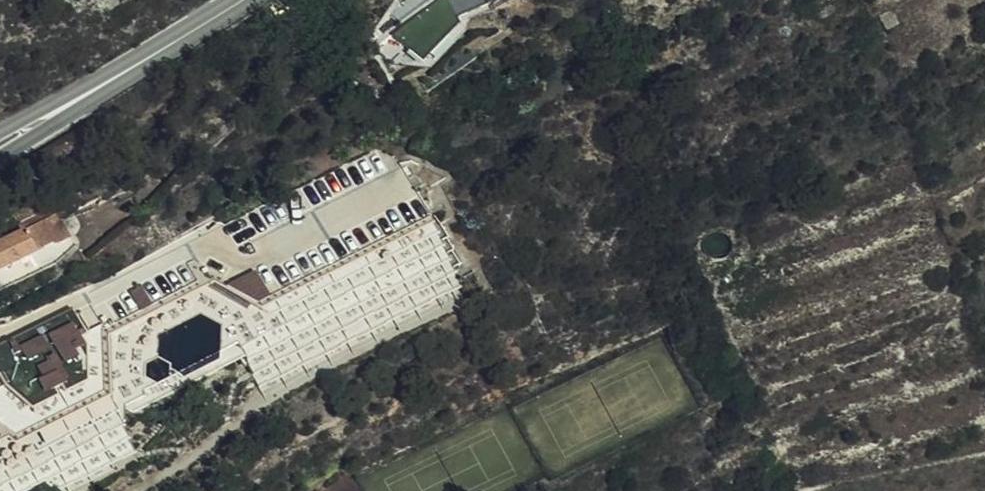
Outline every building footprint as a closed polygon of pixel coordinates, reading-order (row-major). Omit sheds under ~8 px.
[(392,36),(424,65),(461,25),(458,20),(492,3),(491,0),(439,0),(392,36)] [(391,123),(241,200),(280,280),(280,282),(318,353),(468,275),(391,123)] [(216,317),(280,280),(241,200),(90,282),(128,367),(129,368),(136,363),(159,350),(159,332),(203,310),(216,317)] [(51,248),(72,239),(60,216),(22,233),(32,253),(50,245),(51,248)] [(34,256),(32,253),(22,233),(0,243),(0,271),(34,256)] [(256,388),(318,353),(280,282),(280,280),(216,317),(224,321),(224,355),(219,358),(218,356),(184,373),(171,363),(169,376),(155,383),(144,378),(144,362),(158,355),(159,350),(136,363),(129,368),(150,404),(239,357),(256,388)] [(44,412),(72,400),(129,368),(128,367),(90,282),(0,328),(0,428),(44,412)] [(150,404),(129,368),(72,400),(44,412),(0,428),(0,490),(60,490),(118,460),(112,447),(129,438),(123,426),(123,409),(131,413),(150,404)]
